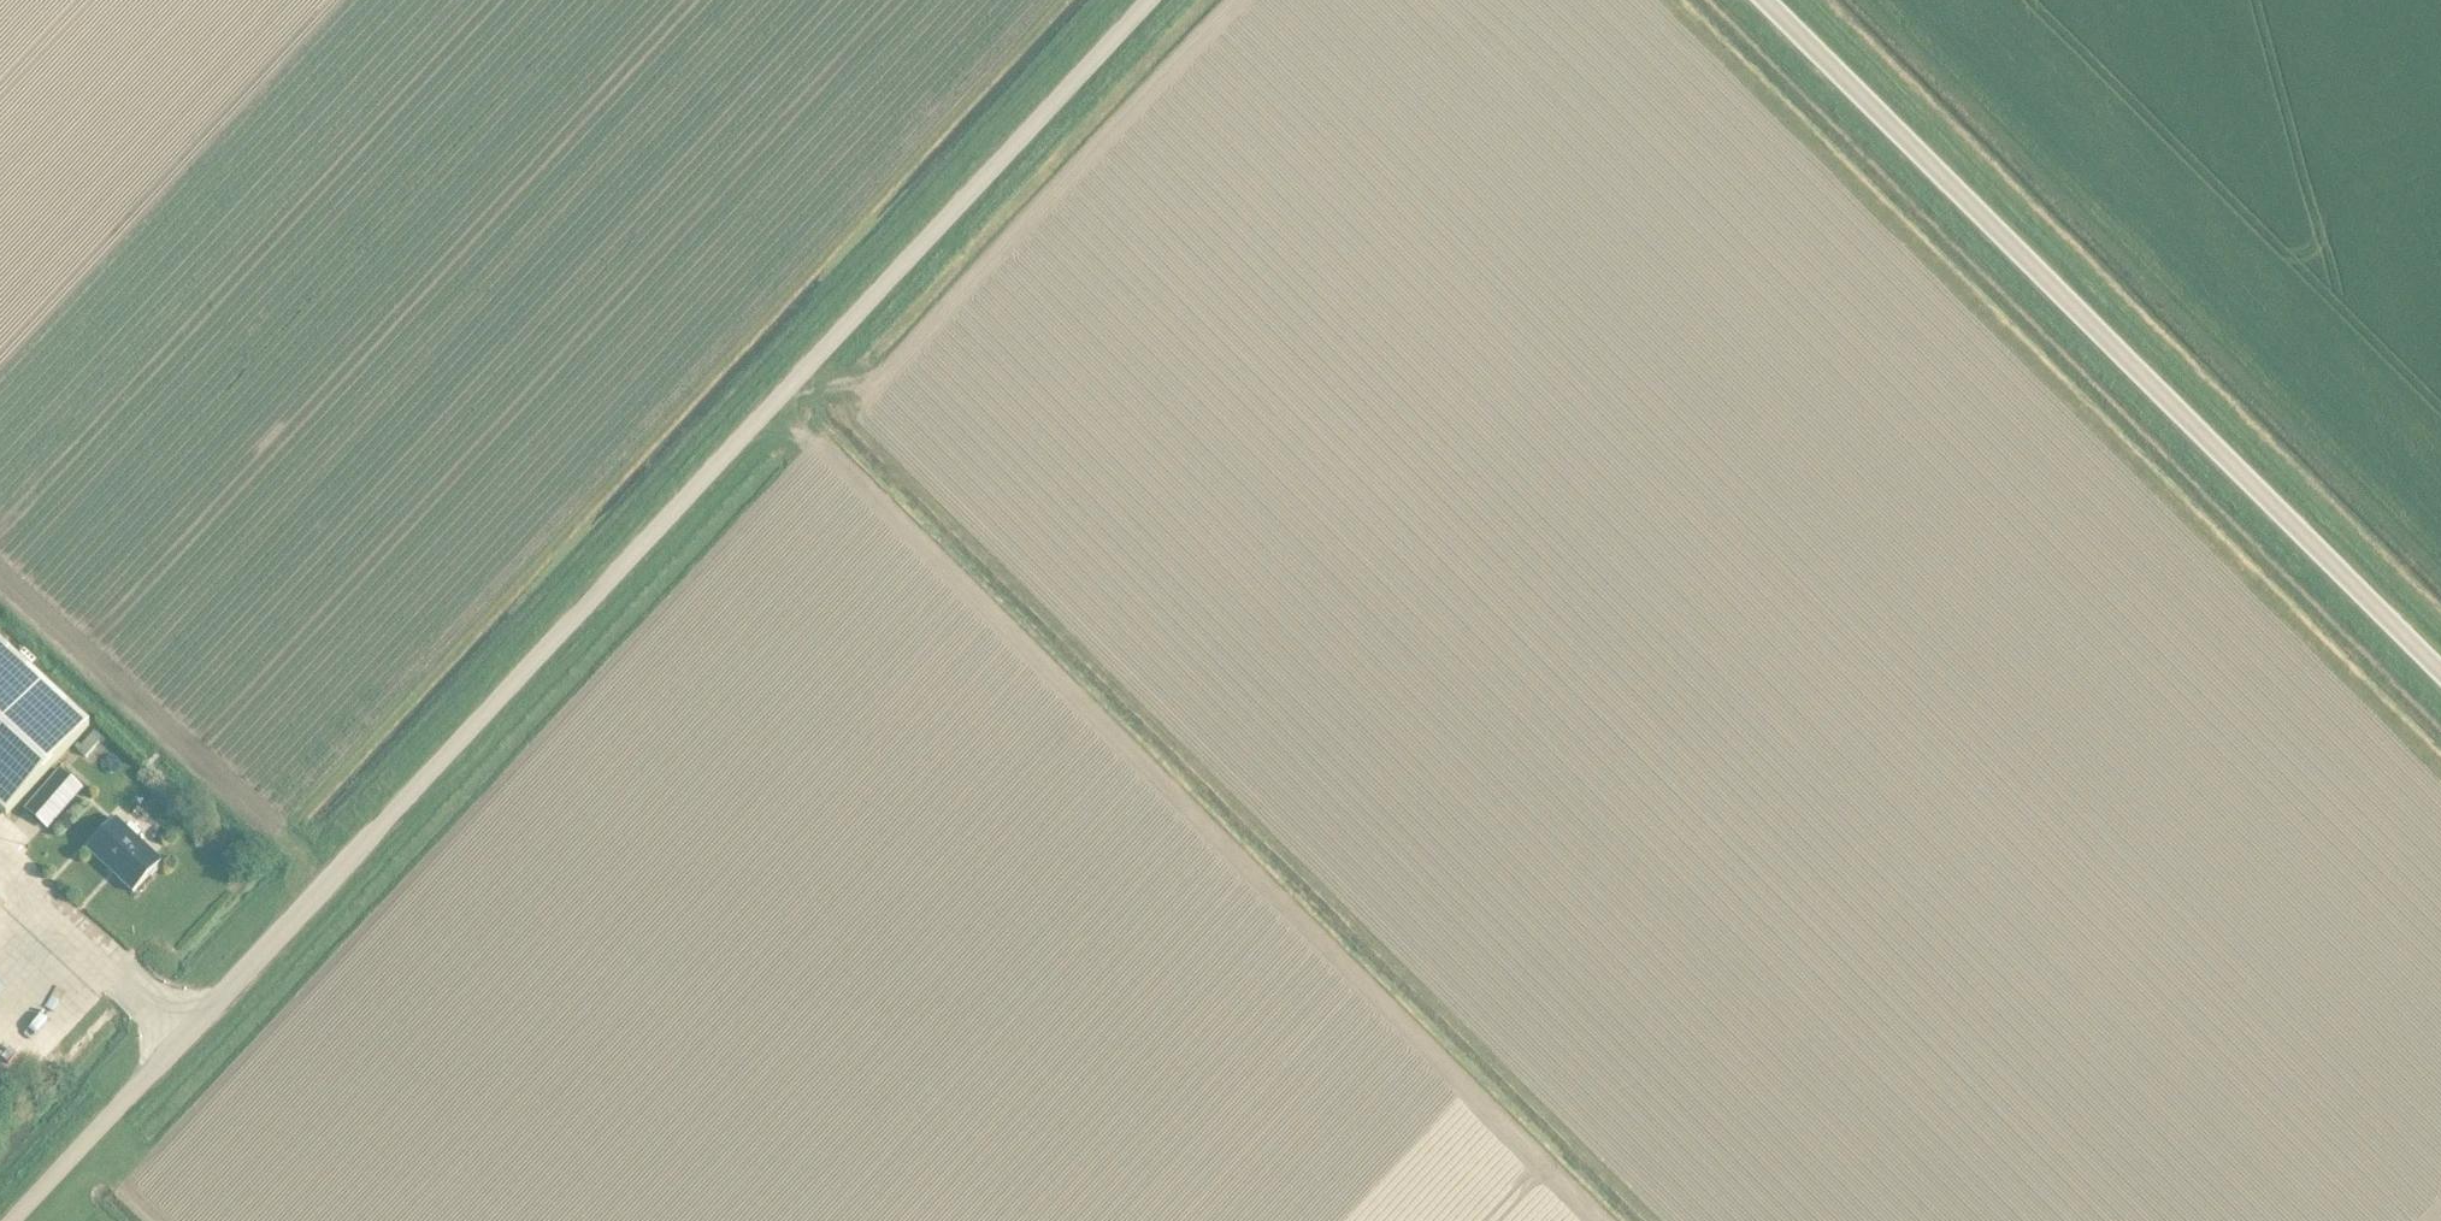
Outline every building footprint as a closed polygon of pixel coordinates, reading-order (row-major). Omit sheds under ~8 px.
[(1,819),(84,730),(0,652),(0,818),(1,819)] [(55,773),(38,793),(60,812),(77,792),(55,773)] [(42,832),(60,812),(38,793),(20,813),(42,832)] [(81,851),(82,852),(83,851),(127,893),(126,894),(127,894),(157,863),(156,862),(155,863),(110,822),(111,821),(110,820),(81,851)]
